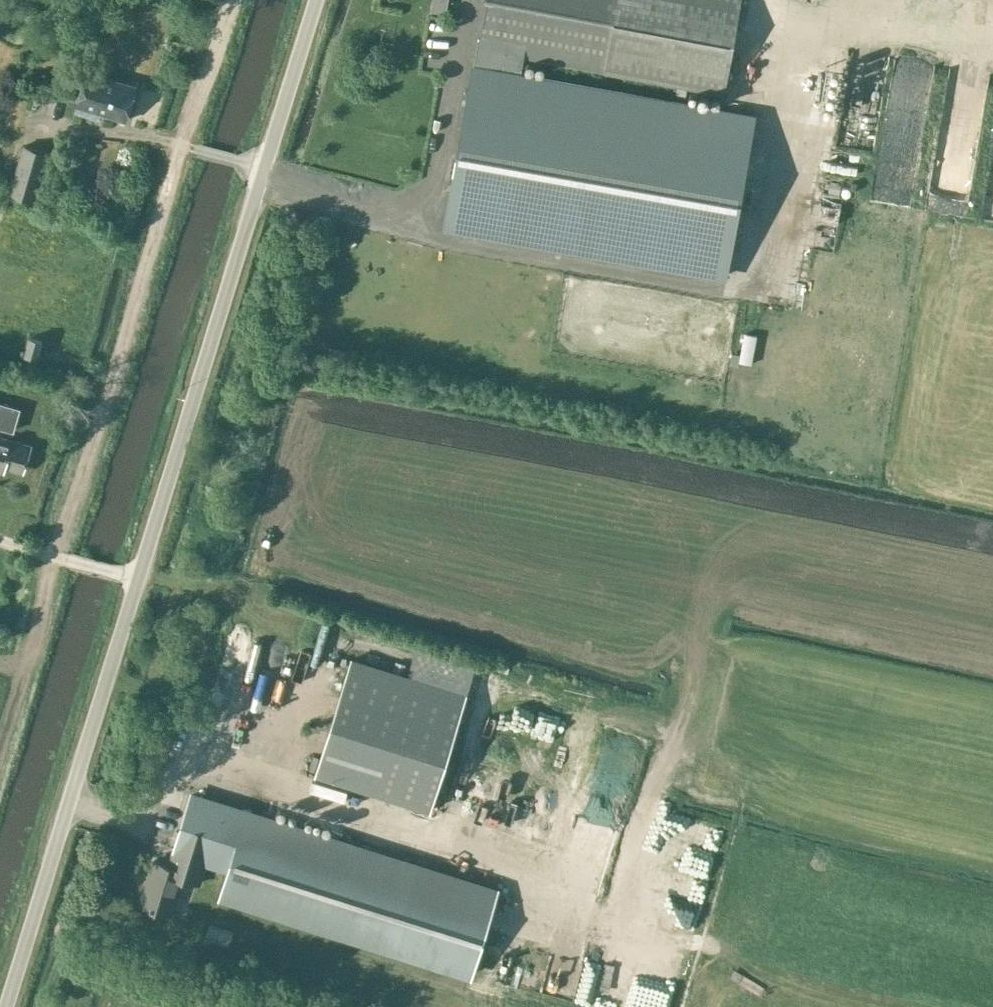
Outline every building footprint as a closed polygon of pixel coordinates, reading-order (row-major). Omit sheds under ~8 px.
[(449,0),(433,0),(431,11),(447,14),(449,0)] [(443,227),(727,277),(757,111),(522,69),(524,57),(725,93),(741,0),(483,0),(443,227)] [(951,63),(930,190),(963,195),(984,69),(951,63)] [(88,70),(77,106),(75,113),(99,120),(101,114),(126,122),(138,85),(88,70)] [(44,114),(47,95),(37,93),(34,113),(44,114)] [(854,142),(858,125),(840,121),(836,138),(854,142)] [(872,128),(868,142),(891,149),(895,134),(872,128)] [(10,193),(37,201),(49,152),(24,144),(10,193)] [(27,354),(38,357),(42,340),(31,337),(27,354)] [(22,472),(29,447),(0,439),(0,469),(3,470),(4,467),(22,472)] [(467,693),(352,657),(315,774),(430,810),(467,693)] [(498,884),(189,788),(166,861),(152,857),(138,904),(170,914),(181,880),(200,886),(207,861),(224,867),(216,891),(471,971),(498,884)] [(549,947),(539,986),(570,994),(580,954),(549,947)]
